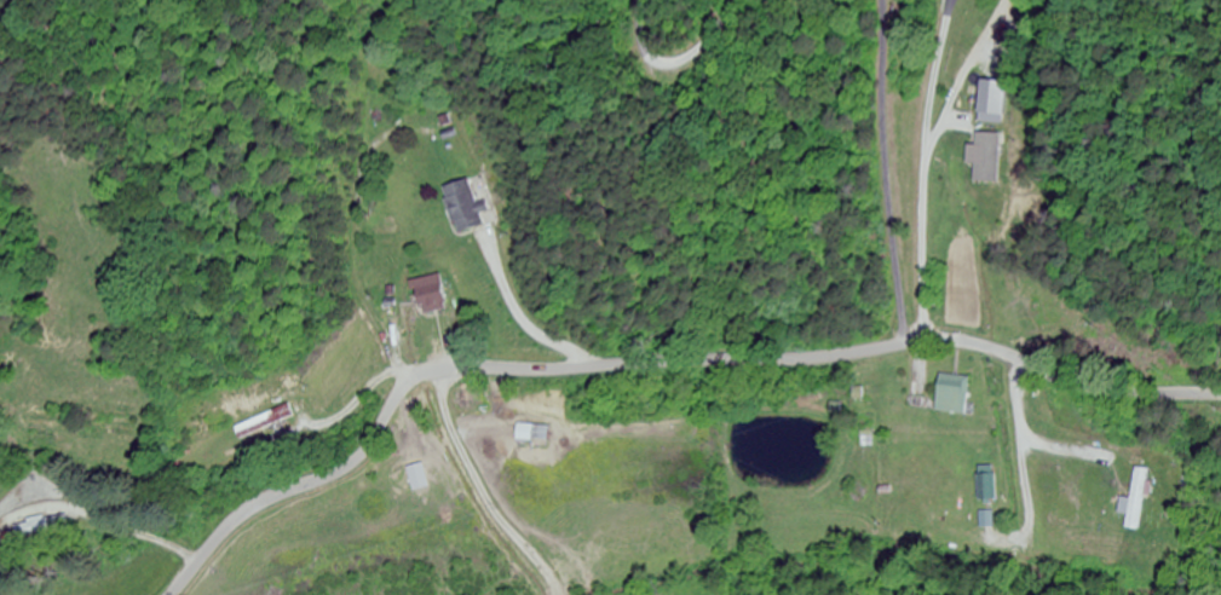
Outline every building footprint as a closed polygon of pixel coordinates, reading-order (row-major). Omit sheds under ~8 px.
[(1005,89),(994,89),(993,111),(983,110),(982,130),(1003,131),(1005,89)] [(484,226),(481,217),(489,214),(483,200),(476,203),(467,180),(440,190),(457,236),(484,226)] [(410,284),(420,318),(448,310),(438,276),(410,284)] [(937,412),(967,416),(972,379),(943,375),(937,412)] [(236,430),(242,442),(297,418),(292,406),(236,430)] [(980,468),(980,502),(996,502),(996,468),(980,468)] [(1148,471),(1135,469),(1128,530),(1140,531),(1148,471)] [(17,520),(17,535),(68,535),(68,520),(17,520)]
